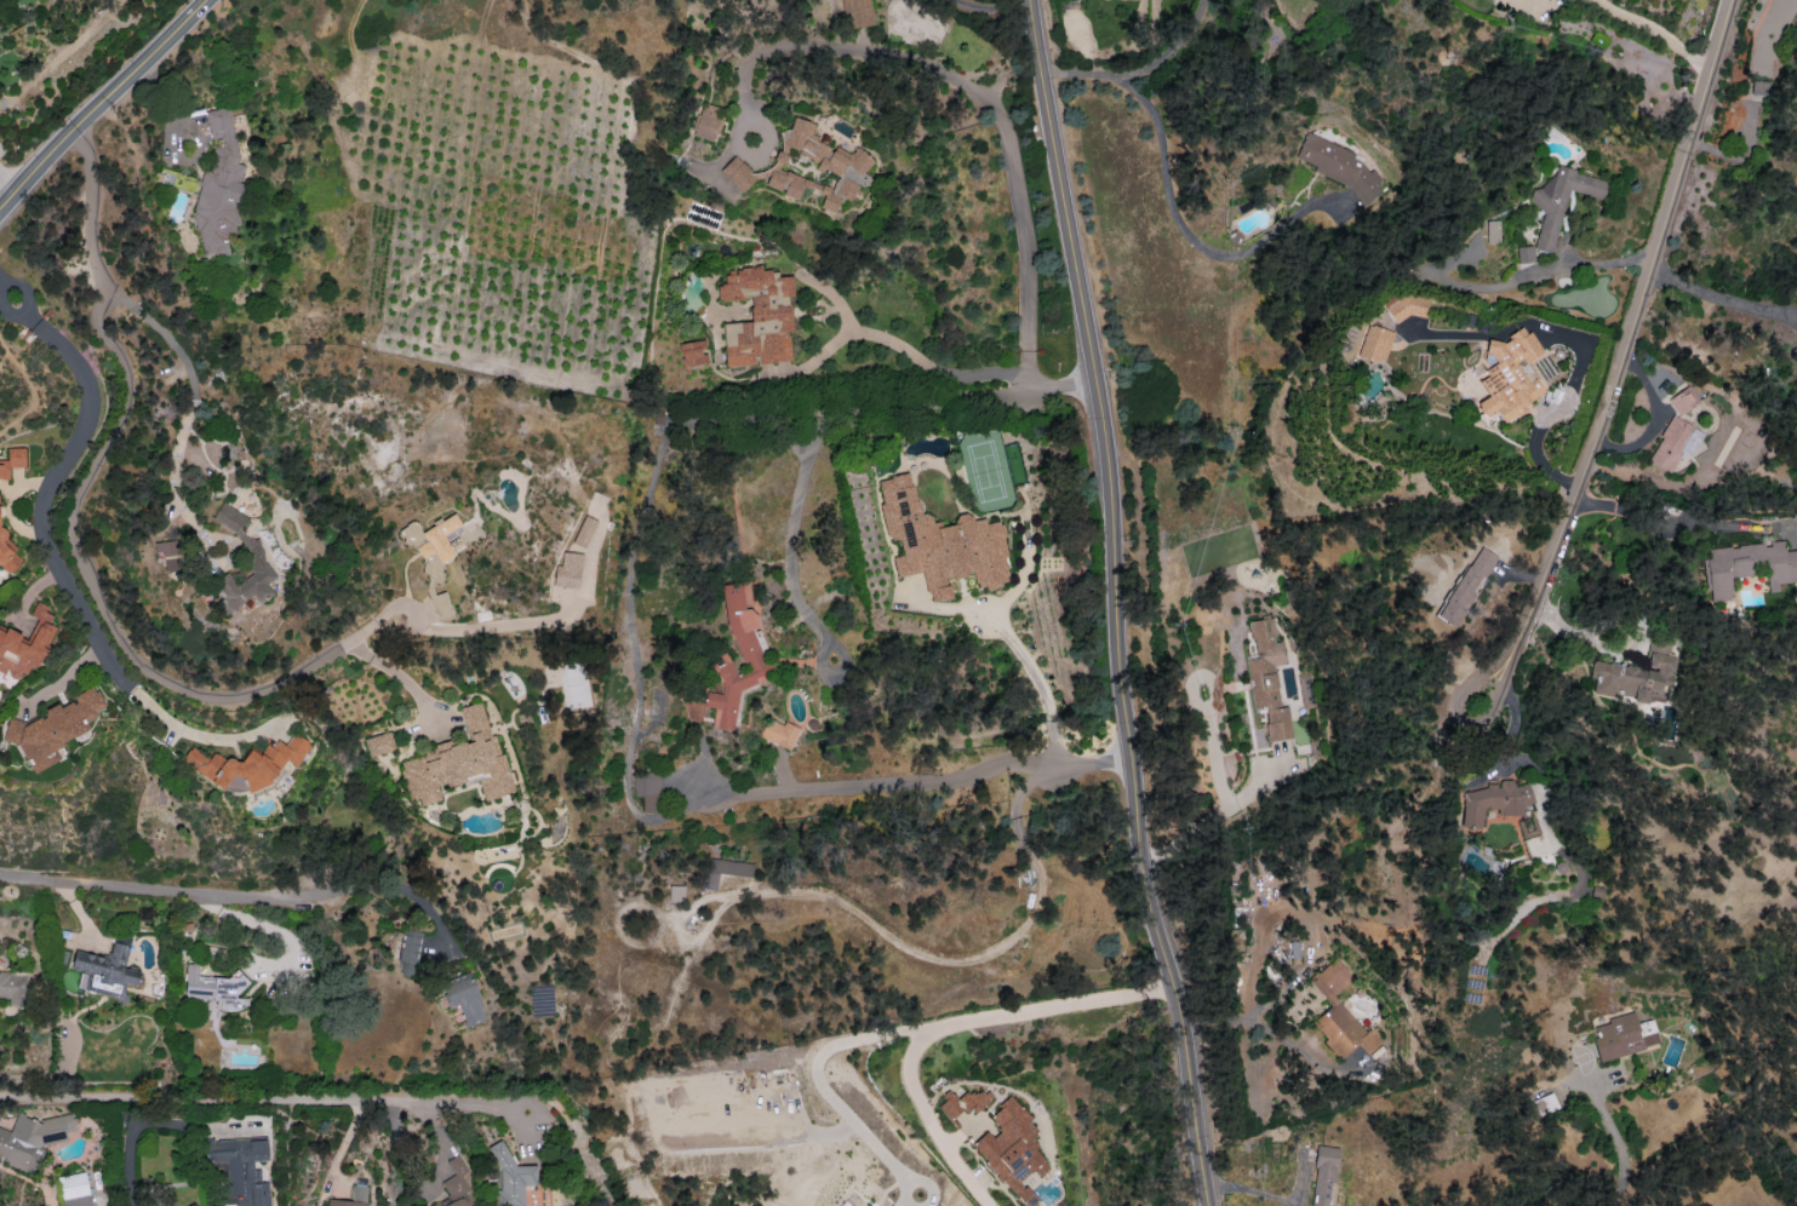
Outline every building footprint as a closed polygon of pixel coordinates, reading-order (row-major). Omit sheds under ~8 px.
[(872,26),(871,0),(843,0),(845,28),(872,26)] [(1750,93),(1767,95),(1768,82),(1752,80),(1750,93)] [(722,107),(700,103),(693,137),(715,141),(722,107)] [(206,111),(210,138),(219,139),(212,169),(202,171),(194,210),(202,255),(203,254),(219,256),(228,255),(225,236),(229,235),(230,224),(239,225),(243,183),(240,183),(242,165),(237,164),(238,158),(229,107),(206,111)] [(769,169),(752,173),(735,155),(719,171),(741,194),(756,179),(782,192),(783,195),(796,201),(802,190),(810,189),(824,196),(819,206),(834,214),(840,200),(852,198),(857,186),(879,182),(861,173),(873,162),(858,146),(850,154),(835,147),(831,150),(830,143),(810,134),(814,125),(795,116),(788,129),(778,131),(782,151),(778,151),(769,169)] [(1373,198),(1382,176),(1359,166),(1364,155),(1306,133),(1296,158),(1315,166),(1312,174),(1373,198)] [(1608,181),(1554,165),(1547,190),(1533,185),(1527,205),(1544,210),(1533,249),(1550,254),(1570,190),(1602,200),(1608,181)] [(1500,243),(1500,220),(1486,220),(1486,243),(1500,243)] [(1516,263),(1533,262),(1533,246),(1516,247),(1516,263)] [(724,366),(755,365),(755,362),(790,362),(789,333),(791,333),(790,296),(793,296),(792,276),(777,277),(777,267),(737,268),(737,274),(724,274),(725,284),(717,284),(718,300),(750,299),(750,322),(722,323),(724,366)] [(1426,320),(1429,298),(1389,293),(1386,314),(1426,320)] [(1364,324),(1356,356),(1384,363),(1392,331),(1364,324)] [(1548,392),(1527,362),(1542,352),(1523,324),(1487,349),(1497,364),(1476,378),(1488,395),(1475,404),(1485,418),(1495,411),(1503,423),(1548,392)] [(708,363),(704,340),(678,343),(682,367),(708,363)] [(1699,402),(1688,385),(1667,399),(1678,416),(1699,402)] [(1647,459),(1669,472),(1682,451),(1690,456),(1703,433),(1673,415),(1647,459)] [(9,479),(8,467),(25,467),(24,447),(6,448),(7,460),(0,460),(0,479),(9,479)] [(908,473),(921,516),(927,516),(931,518),(933,524),(939,523),(942,527),(954,524),(957,516),(965,515),(973,521),(983,518),(985,524),(997,523),(1008,581),(978,591),(974,573),(946,580),(950,599),(933,604),(931,593),(928,595),(922,574),(898,580),(893,559),(903,556),(899,541),(891,544),(881,507),(885,506),(880,482),(908,473)] [(247,517),(221,502),(212,519),(237,534),(247,517)] [(415,520),(396,531),(403,542),(403,545),(413,545),(422,560),(422,569),(429,580),(442,580),(442,562),(444,562),(455,555),(447,541),(447,538),(460,530),(460,523),(453,513),(443,519),(441,519),(421,531),(415,520)] [(573,543),(585,548),(595,520),(583,515),(573,543)] [(9,574),(17,566),(16,548),(6,539),(6,531),(0,525),(0,566),(9,574)] [(224,615),(253,595),(259,604),(273,593),(266,583),(278,575),(252,538),(240,546),(256,569),(236,583),(228,571),(213,582),(223,597),(215,603),(224,615)] [(178,540),(153,542),(154,555),(163,554),(164,571),(180,570),(178,540)] [(1732,600),(1729,578),(1753,575),(1752,564),(1765,563),(1768,592),(1778,591),(1777,583),(1796,581),(1796,550),(1784,551),(1783,541),(1702,549),(1707,602),(1732,600)] [(1496,556),(1478,545),(1435,617),(1455,629),(1475,596),(1473,595),(1496,556)] [(554,565),(553,587),(579,588),(581,553),(562,552),(561,565),(554,565)] [(19,676),(42,661),(48,652),(43,644),(50,639),(56,628),(51,620),(52,618),(43,604),(37,601),(29,614),(37,619),(24,642),(19,639),(21,635),(8,627),(3,630),(0,629),(0,672),(16,681),(19,676)] [(1268,741),(1292,738),(1288,706),(1280,707),(1275,667),(1284,665),(1281,641),(1276,641),(1272,617),(1249,620),(1254,655),(1246,656),(1253,709),(1263,708),(1268,741)] [(1646,668),(1592,660),(1589,680),(1593,681),(1592,693),(1615,697),(1616,694),(1668,702),(1674,657),(1669,656),(1672,636),(1651,633),(1646,668)] [(32,773),(60,760),(54,746),(90,730),(86,721),(97,716),(95,711),(104,707),(95,687),(43,711),(45,715),(24,724),(20,715),(4,723),(14,743),(18,742),(32,773)] [(514,790),(479,701),(459,709),(470,739),(457,745),(454,739),(398,761),(412,798),(418,795),(422,806),(441,798),(438,790),(475,775),(485,801),(514,790)] [(769,717),(760,737),(789,750),(798,730),(769,717)] [(363,739),(369,757),(395,749),(389,731),(363,739)] [(180,764),(226,790),(232,780),(260,795),(281,758),(297,767),(310,743),(292,732),(285,745),(273,738),(262,756),(249,748),(240,765),(213,750),(209,757),(189,746),(180,764)] [(1462,787),(1460,827),(1480,828),(1481,808),(1497,809),(1497,815),(1522,816),(1522,804),(1529,805),(1530,785),(1513,784),(1514,780),(1499,780),(1499,789),(1462,787)] [(1538,835),(1535,817),(1517,820),(1521,838),(1538,835)] [(751,877),(752,863),(708,859),(705,889),(716,890),(718,874),(751,877)] [(398,974),(414,976),(420,931),(403,929),(398,974)] [(74,951),(70,970),(80,971),(77,989),(117,997),(116,1003),(123,1004),(127,984),(137,986),(141,965),(126,962),(129,946),(112,943),(109,957),(74,951)] [(1353,978),(1336,957),(1309,979),(1331,1005),(1310,1022),(1340,1058),(1357,1044),(1367,1055),(1383,1041),(1371,1026),(1364,1032),(1333,995),(1353,978)] [(198,975),(198,965),(186,964),(184,998),(220,999),(219,1010),(239,1010),(239,995),(245,995),(246,977),(198,975)] [(26,972),(0,972),(0,999),(8,999),(8,1005),(26,1005),(26,972)] [(439,981),(447,1008),(458,1005),(463,1027),(484,1021),(471,973),(439,981)] [(1597,1060),(1659,1045),(1652,1018),(1636,1023),(1633,1013),(1596,1022),(1600,1036),(1592,1038),(1597,1060)] [(935,1104),(950,1120),(964,1108),(971,1116),(991,1098),(982,1088),(971,1097),(965,1090),(956,1099),(949,1091),(935,1104)] [(973,1144),(995,1177),(1014,1192),(1019,1199),(1027,1205),(1036,1200),(1031,1192),(1017,1181),(1032,1171),(1038,1176),(1049,1168),(1030,1140),(1037,1132),(1020,1107),(1008,1097),(1007,1098),(990,1117),(1000,1132),(992,1137),(984,1130),(973,1144)] [(7,1158),(8,1165),(25,1171),(35,1169),(41,1151),(40,1144),(67,1140),(65,1132),(74,1130),(71,1114),(37,1120),(17,1113),(10,1131),(0,1128),(0,1156),(7,1158)] [(513,1166),(501,1140),(488,1146),(488,1150),(499,1174),(500,1188),(496,1189),(496,1205),(523,1205),(523,1185),(536,1185),(535,1165),(513,1166)] [(1317,1145),(1310,1205),(1330,1205),(1337,1147),(1317,1145)] [(471,1204),(464,1193),(469,1190),(460,1176),(468,1171),(457,1154),(446,1161),(454,1174),(440,1182),(453,1203),(448,1205),(467,1205),(471,1204)] [(62,1205),(91,1205),(85,1172),(57,1176),(62,1205)] [(367,1185),(350,1185),(349,1200),(328,1199),(328,1205),(366,1205),(367,1185)]
